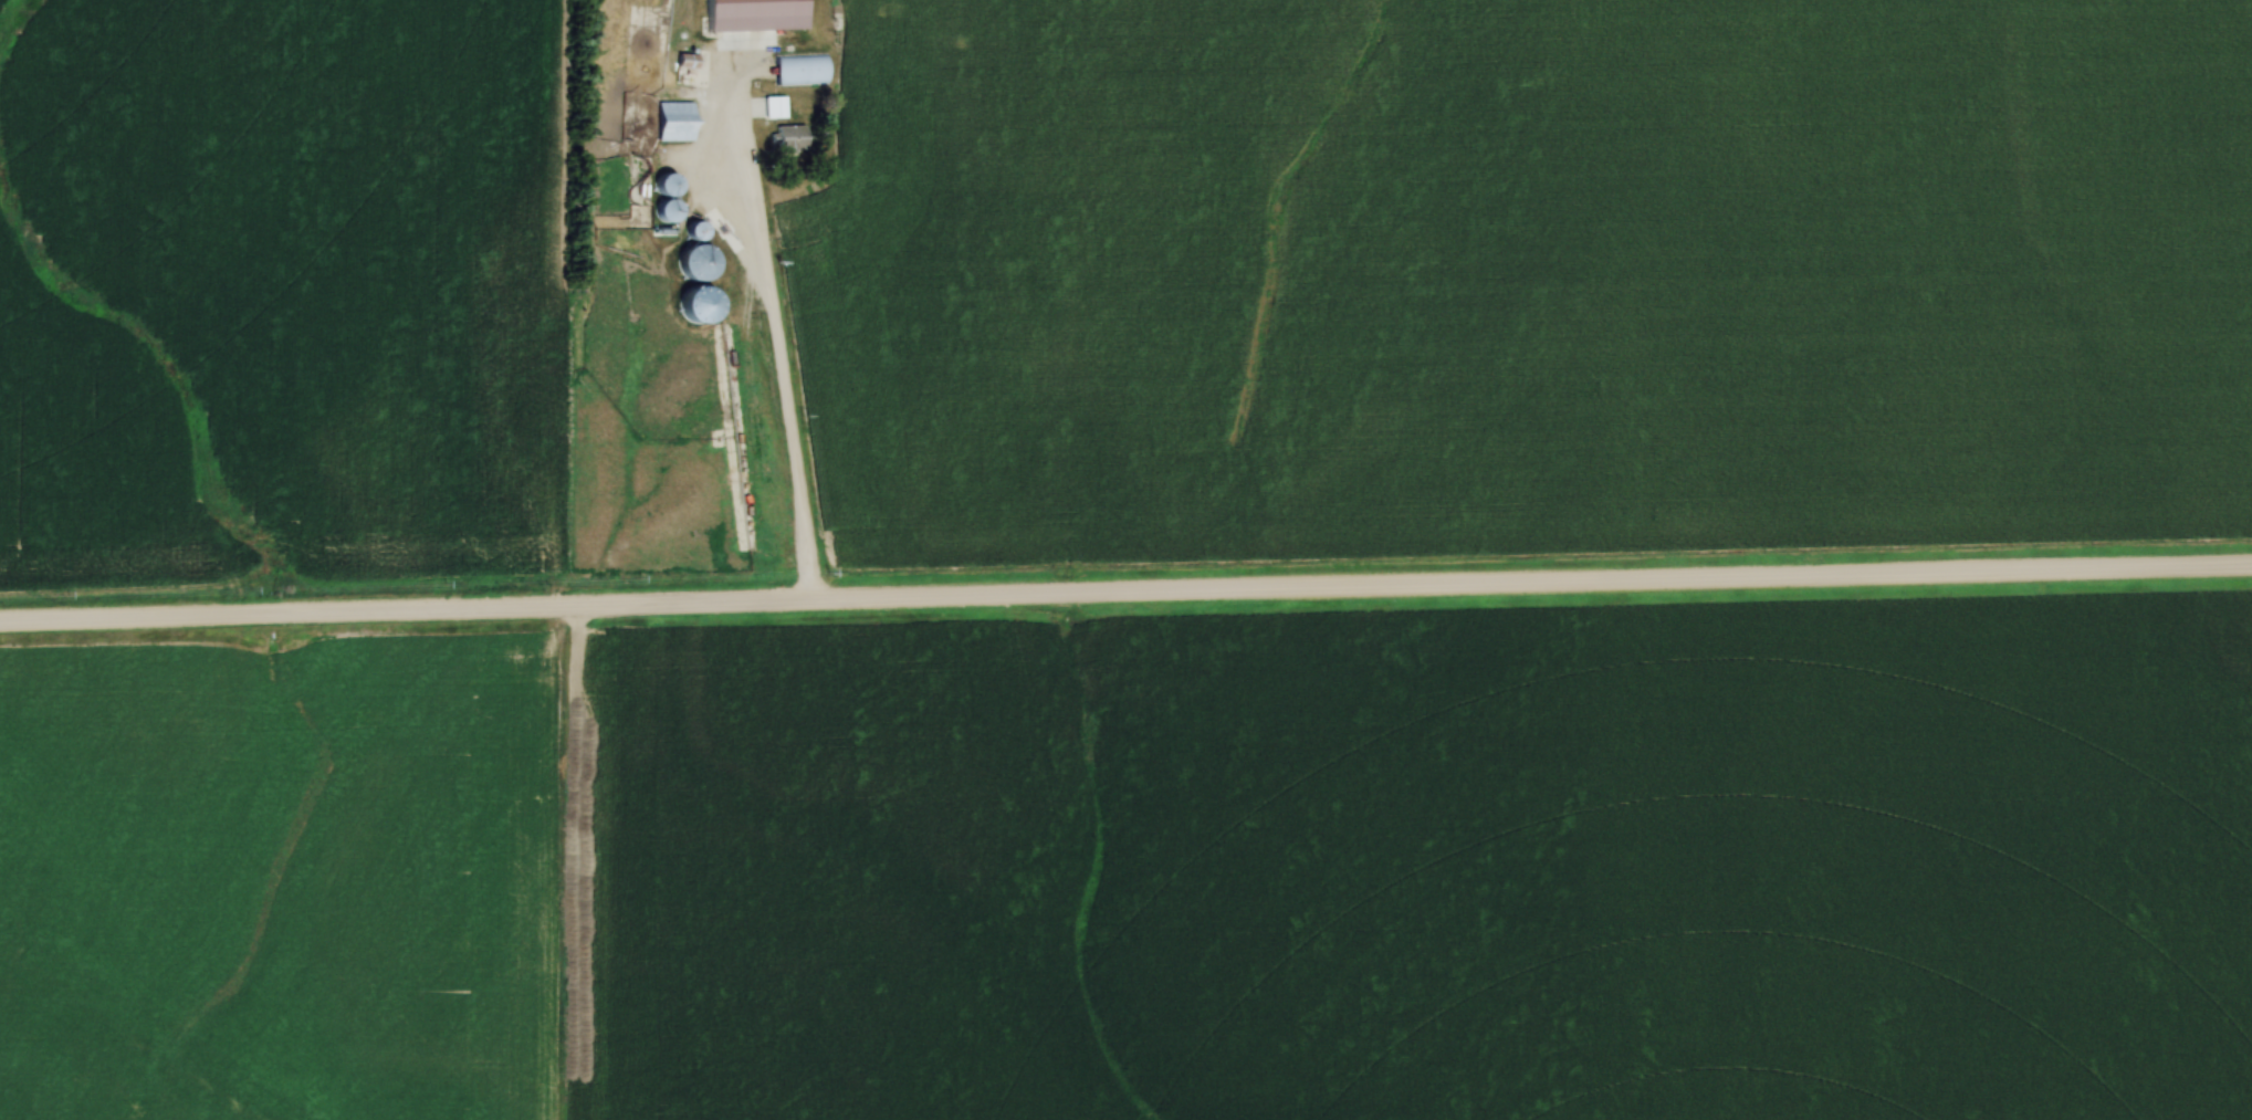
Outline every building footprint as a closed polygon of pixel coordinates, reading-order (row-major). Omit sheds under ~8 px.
[(710,30),(709,0),(807,0),(808,27),(710,30)] [(778,84),(828,84),(828,54),(777,55),(778,84)] [(784,95),(764,95),(764,118),(784,118),(784,95)] [(695,140),(695,101),(658,101),(658,140),(695,140)] [(804,125),(778,125),(778,147),(804,147),(804,125)] [(677,173),(662,174),(663,193),(679,192),(677,173)] [(664,220),(678,217),(674,197),(661,200),(664,220)] [(710,233),(704,217),(686,224),(692,240),(710,233)] [(687,246),(687,273),(709,273),(709,246),(687,246)]
